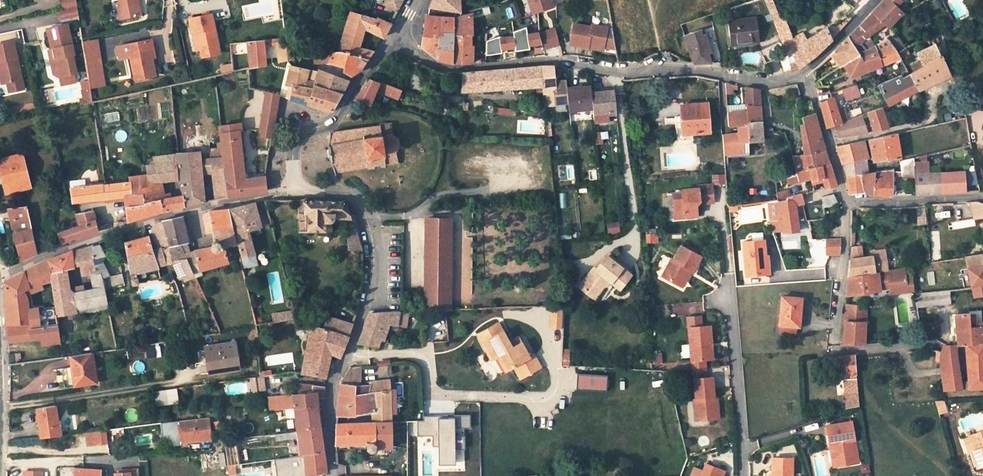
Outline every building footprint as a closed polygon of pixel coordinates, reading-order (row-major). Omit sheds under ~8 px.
[(76,0),(62,0),(64,9),(77,6),(76,0)] [(121,6),(123,18),(141,15),(138,0),(119,0),(121,6)] [(384,2),(397,11),(401,3),(403,0),(384,0),(384,2)] [(429,16),(454,18),(456,14),(457,0),(433,0),(430,8),(429,16)] [(533,14),(554,7),(550,0),(526,0),(533,14)] [(893,9),(896,6),(901,1),(900,0),(884,0),(873,12),(884,24),(889,28),(900,15),(893,9)] [(78,14),(77,6),(64,9),(60,10),(62,18),(78,14)] [(903,13),(896,6),(893,9),(900,15),(903,13)] [(473,10),(475,17),(484,14),(483,10),(482,7),(473,10)] [(372,51),(358,48),(364,26),(383,36),(389,24),(376,18),(376,19),(351,12),(339,50),(342,51),(367,58),(372,51)] [(868,36),(884,24),(873,12),(866,18),(863,22),(849,36),(858,53),(875,45),(868,36)] [(218,45),(211,13),(188,18),(192,34),(197,32),(201,48),(217,45),(218,45)] [(471,35),(470,14),(455,18),(454,18),(429,16),(426,16),(424,29),(453,34),(471,35)] [(758,42),(756,18),(727,21),(728,30),(730,45),(758,42)] [(796,61),(799,67),(816,54),(848,20),(845,18),(838,27),(829,26),(798,45),(800,48),(792,53),(796,61)] [(615,48),(612,27),(591,23),(590,25),(573,22),(570,43),(588,46),(588,43),(603,46),(615,48)] [(67,24),(47,28),(52,49),(54,48),(56,57),(50,58),(54,73),(58,76),(59,76),(74,73),(76,72),(72,54),(74,54),(67,24)] [(543,47),(539,33),(527,34),(526,27),(512,31),(513,36),(515,51),(529,49),(529,45),(533,44),(534,48),(543,47)] [(555,27),(539,33),(543,47),(543,49),(559,43),(555,27)] [(453,34),(424,29),(422,47),(437,59),(445,62),(452,63),(453,34)] [(711,63),(701,35),(700,31),(684,36),(685,38),(694,63),(711,63)] [(471,35),(453,34),(452,63),(470,63),(473,61),(473,44),(471,44),(471,35)] [(896,35),(887,39),(897,53),(905,48),(896,35)] [(515,51),(513,36),(499,38),(499,36),(486,40),(485,55),(501,53),(501,49),(506,48),(506,52),(515,51)] [(849,36),(830,54),(840,67),(842,65),(845,63),(859,54),(858,53),(849,36)] [(97,38),(83,40),(84,50),(99,48),(97,38)] [(151,55),(154,55),(151,39),(146,41),(149,56),(151,55)] [(850,77),(900,58),(897,53),(887,39),(875,45),(858,53),(859,54),(845,63),(847,68),(850,77)] [(248,42),(251,67),(266,64),(264,43),(264,40),(248,42)] [(146,41),(128,45),(130,55),(135,80),(156,76),(151,55),(149,56),(146,41)] [(0,44),(0,68),(0,69),(0,70),(0,83),(0,84),(5,83),(20,80),(12,42),(0,44)] [(918,52),(924,65),(941,56),(935,42),(918,52)] [(130,55),(128,45),(118,47),(120,57),(130,55)] [(221,62),(217,45),(201,48),(205,65),(221,62)] [(547,57),(562,54),(560,47),(545,49),(547,57)] [(99,48),(84,50),(90,87),(105,84),(99,48)] [(344,66),(344,70),(350,73),(352,74),(361,67),(367,58),(342,51),(339,50),(332,51),(318,54),(320,63),(330,62),(344,66)] [(314,64),(320,63),(318,54),(310,55),(311,64),(313,64),(314,64)] [(779,58),(784,70),(791,69),(789,63),(786,56),(779,58)] [(949,75),(941,56),(924,65),(910,72),(919,90),(949,75)] [(796,61),(789,63),(791,69),(799,67),(796,61)] [(344,66),(330,62),(330,65),(344,70),(344,66)] [(291,65),(286,84),(293,85),(289,98),(290,99),(308,104),(314,85),(318,71),(291,65)] [(221,75),(232,72),(232,66),(221,68),(221,75)] [(465,72),(463,91),(503,88),(513,88),(537,86),(538,93),(543,92),(541,66),(465,72)] [(567,102),(565,86),(564,81),(554,82),(553,66),(541,66),(543,92),(545,105),(567,102)] [(318,71),(314,85),(329,90),(332,75),(318,70),(318,71)] [(878,83),(889,104),(889,105),(919,90),(910,72),(907,74),(903,77),(901,74),(880,83),(878,83)] [(74,73),(59,76),(60,81),(75,77),(74,73)] [(347,80),(332,75),(329,90),(340,93),(347,80)] [(382,108),(386,98),(401,103),(404,94),(371,79),(355,100),(371,107),(372,105),(382,108)] [(20,80),(5,83),(8,93),(22,90),(20,80)] [(793,95),(800,94),(797,84),(790,85),(793,95)] [(843,89),(846,98),(857,93),(854,84),(843,89)] [(329,90),(314,85),(308,104),(313,105),(332,110),(340,93),(329,90)] [(569,111),(593,109),(591,92),(590,85),(567,87),(569,111)] [(760,105),(759,90),(746,86),(746,105),(747,105),(760,105)] [(80,99),(81,104),(93,101),(90,87),(82,89),(84,98),(80,99)] [(593,113),(616,111),(614,89),(591,92),(593,109),(593,113)] [(262,130),(271,132),(275,110),(278,95),(266,92),(260,130),(262,130)] [(833,97),(830,99),(820,103),(827,128),(828,127),(836,124),(841,122),(833,97)] [(710,131),(708,103),(680,105),(682,133),(710,131)] [(747,105),(747,110),(730,111),(730,108),(728,108),(729,127),(737,126),(761,121),(760,105),(747,105)] [(515,110),(515,115),(529,117),(529,106),(515,106),(515,110)] [(868,112),(874,131),(888,128),(881,107),(868,112)] [(616,111),(593,113),(594,123),(610,121),(609,115),(617,114),(616,111)] [(815,113),(802,118),(804,123),(800,124),(803,141),(821,138),(815,113)] [(836,124),(839,137),(868,133),(861,114),(841,122),(836,124)] [(738,133),(722,134),(724,154),(743,153),(742,141),(748,141),(763,139),(761,121),(737,126),(738,133)] [(264,178),(244,180),(238,131),(241,130),(240,123),(226,125),(225,122),(223,123),(223,126),(220,126),(222,140),(222,147),(224,158),(225,167),(228,196),(266,191),(264,178)] [(336,172),(398,162),(396,152),(400,146),(399,138),(392,133),(392,123),(381,124),(381,125),(333,132),(330,145),(333,161),(336,172)] [(873,159),(873,161),(900,157),(896,133),(868,139),(872,156),(870,156),(870,158),(871,160),(873,159)] [(805,155),(825,150),(821,138),(803,141),(804,154),(805,155)] [(868,159),(864,140),(837,146),(843,164),(845,163),(861,160),(868,159)] [(210,148),(212,159),(224,158),(222,147),(217,147),(210,148)] [(789,183),(811,178),(809,169),(829,164),(825,150),(805,155),(804,154),(793,156),(797,172),(787,176),(789,183)] [(202,174),(202,170),(225,167),(224,158),(212,159),(201,160),(200,151),(178,153),(181,178),(183,196),(184,206),(203,202),(204,202),(205,201),(202,174)] [(178,153),(153,157),(153,161),(150,162),(150,166),(146,166),(147,175),(129,177),(130,182),(131,195),(143,193),(144,203),(158,201),(155,187),(152,188),(151,182),(154,182),(181,178),(178,153)] [(22,154),(0,159),(0,168),(1,172),(5,171),(11,192),(31,187),(22,154)] [(902,175),(914,174),(914,163),(913,158),(900,160),(901,171),(902,175)] [(862,169),(861,160),(845,163),(847,175),(867,173),(867,172),(867,171),(867,170),(866,170),(866,169),(865,169),(864,169),(863,168),(863,169),(862,169)] [(976,171),(929,173),(928,162),(914,163),(914,174),(915,194),(980,190),(978,181),(976,171)] [(824,181),(825,188),(835,185),(829,164),(809,169),(811,178),(812,183),(815,182),(814,179),(823,177),(824,181)] [(214,173),(217,199),(222,198),(228,196),(225,167),(214,168),(214,173)] [(6,193),(11,192),(5,171),(1,172),(6,193)] [(894,195),(895,185),(889,185),(889,171),(875,172),(873,193),(888,195),(894,195)] [(867,173),(847,175),(849,193),(861,191),(873,193),(875,172),(867,173)] [(125,200),(128,221),(129,221),(140,218),(162,212),(158,201),(144,203),(143,193),(131,195),(130,182),(106,185),(104,185),(89,187),(70,189),(72,202),(103,198),(124,196),(125,200)] [(683,213),(696,211),(696,204),(700,200),(712,199),(711,184),(698,185),(698,187),(681,188),(681,191),(672,192),(673,209),(679,209),(683,213)] [(777,192),(778,200),(790,197),(788,190),(777,192)] [(797,231),(796,205),(803,203),(801,194),(790,197),(778,200),(779,219),(776,219),(778,232),(782,231),(782,232),(797,231)] [(823,206),(838,203),(834,194),(822,196),(823,206)] [(183,196),(158,201),(162,212),(179,207),(184,206),(183,196)] [(325,221),(331,221),(331,215),(349,215),(343,202),(298,200),(298,232),(331,231),(331,230),(334,230),(334,227),(330,227),(331,226),(325,226),(325,221)] [(970,201),(974,218),(982,216),(982,202),(978,201),(970,201)] [(231,210),(243,256),(253,253),(248,232),(261,227),(255,206),(255,204),(231,210)] [(37,251),(32,229),(27,206),(10,208),(8,208),(14,232),(17,242),(21,260),(37,252),(37,251)] [(924,209),(917,209),(918,224),(925,224),(924,209)] [(79,226),(58,234),(60,242),(61,243),(62,243),(73,238),(80,236),(98,230),(93,210),(76,214),(79,226)] [(152,229),(157,249),(169,247),(180,245),(193,273),(195,279),(202,276),(201,271),(228,262),(228,260),(230,259),(227,246),(237,244),(229,210),(206,213),(205,213),(204,214),(206,222),(208,235),(214,234),(216,241),(213,242),(213,243),(212,245),(211,247),(207,248),(189,252),(187,243),(188,243),(182,217),(162,221),(157,222),(154,226),(152,229)] [(450,293),(451,218),(426,218),(424,310),(450,309),(451,299),(447,299),(447,292),(450,293)] [(355,229),(345,229),(348,250),(362,250),(355,229)] [(825,256),(839,253),(840,236),(825,238),(825,256)] [(148,237),(126,243),(133,285),(138,284),(137,279),(140,278),(139,273),(138,269),(157,265),(152,251),(148,237)] [(765,255),(764,238),(743,240),(745,274),(764,272),(762,255),(765,255)] [(681,283),(688,266),(691,267),(693,268),(701,253),(681,244),(680,243),(673,259),(671,258),(664,274),(681,283)] [(157,265),(177,261),(178,269),(182,278),(193,273),(180,245),(169,247),(157,249),(152,251),(157,265)] [(103,278),(109,276),(102,263),(105,255),(99,246),(96,247),(93,248),(98,272),(101,271),(103,278)] [(850,247),(849,259),(848,275),(875,270),(886,268),(883,249),(875,250),(872,256),(871,256),(863,257),(862,246),(850,247)] [(56,316),(88,312),(84,291),(83,286),(78,287),(79,289),(79,292),(73,293),(71,290),(70,289),(67,289),(66,286),(63,268),(66,267),(81,265),(83,276),(91,275),(94,290),(98,310),(109,309),(103,278),(101,271),(98,272),(93,248),(76,253),(73,254),(71,251),(48,261),(56,316)] [(965,257),(968,268),(982,267),(982,254),(965,257)] [(620,289),(630,275),(605,256),(596,269),(593,267),(578,287),(593,297),(606,279),(609,281),(620,289)] [(25,272),(4,282),(9,342),(41,339),(60,337),(56,316),(48,261),(41,264),(30,270),(25,272)] [(139,273),(158,269),(157,265),(138,269),(139,273)] [(688,266),(681,283),(684,284),(691,267),(688,266)] [(972,287),(974,297),(982,295),(982,267),(968,268),(972,287)] [(847,295),(866,292),(879,290),(879,287),(886,286),(886,289),(890,289),(890,293),(908,291),(906,279),(906,272),(892,275),(891,269),(877,272),(848,277),(847,295)] [(913,278),(906,279),(908,291),(915,290),(913,278)] [(596,299),(609,281),(606,279),(593,297),(596,299)] [(168,283),(171,293),(179,291),(177,286),(175,282),(169,283),(168,283)] [(94,290),(84,291),(88,312),(98,310),(94,290)] [(950,303),(948,290),(915,293),(917,307),(950,303)] [(799,327),(802,298),(782,296),(780,324),(782,325),(797,326),(799,327)] [(845,321),(849,321),(866,322),(866,311),(858,310),(858,305),(857,305),(846,304),(845,321)] [(563,305),(552,306),(551,325),(562,326),(563,305)] [(285,320),(295,319),(293,311),(283,313),(285,320)] [(381,338),(386,323),(390,324),(397,325),(400,312),(401,311),(388,311),(370,312),(363,328),(357,343),(378,347),(380,341),(381,338)] [(977,312),(955,314),(957,344),(957,345),(965,345),(970,344),(982,343),(982,341),(982,325),(978,325),(977,312)] [(273,322),(285,320),(283,313),(272,315),(273,322)] [(327,317),(323,329),(348,337),(353,324),(327,317)] [(849,321),(845,321),(843,344),(864,344),(866,322),(849,321)] [(520,378),(541,367),(534,353),(530,356),(521,342),(512,347),(509,342),(498,322),(477,334),(491,359),(493,358),(498,355),(506,370),(513,365),(520,378)] [(384,340),(390,324),(386,323),(381,338),(384,340)] [(782,325),(781,332),(796,334),(797,326),(782,325)] [(688,327),(690,361),(704,360),(708,360),(707,343),(710,343),(709,326),(688,327)] [(310,327),(308,337),(317,339),(313,358),(305,356),(302,374),(313,375),(325,378),(329,359),(330,354),(339,357),(348,337),(323,329),(319,327),(310,327)] [(519,336),(509,342),(512,347),(521,342),(519,336)] [(60,337),(41,339),(42,345),(61,343),(60,337)] [(308,337),(305,356),(313,358),(317,339),(308,337)] [(234,342),(205,347),(209,374),(239,369),(234,342)] [(982,388),(982,343),(970,344),(973,388),(982,388)] [(957,357),(957,345),(957,344),(943,345),(941,352),(939,357),(940,362),(957,360),(957,357)] [(74,367),(77,385),(96,382),(92,352),(70,355),(72,368),(74,367)] [(501,372),(506,370),(498,355),(493,358),(501,372)] [(841,356),(837,356),(836,375),(856,372),(855,355),(841,356)] [(960,380),(957,360),(940,362),(943,390),(962,389),(960,380)] [(373,411),(391,407),(390,389),(389,379),(370,382),(369,384),(359,385),(361,366),(348,368),(341,379),(339,384),(337,415),(355,416),(354,414),(373,411)] [(694,378),(705,377),(705,369),(693,370),(694,378)] [(836,379),(844,378),(845,394),(858,392),(856,372),(836,375),(836,379)] [(605,376),(576,374),(575,389),(605,391),(605,376)] [(714,402),(713,397),(712,377),(705,377),(694,378),(696,399),(694,399),(695,410),(700,410),(700,419),(718,417),(717,402),(714,402)] [(55,383),(35,386),(36,395),(56,392),(55,383)] [(318,406),(316,398),(323,398),(324,388),(299,385),(299,390),(300,394),(268,398),(269,411),(294,409),(318,406)] [(176,405),(174,389),(166,390),(167,396),(169,406),(176,405)] [(159,397),(167,396),(166,390),(153,392),(154,398),(159,397)] [(159,397),(160,407),(169,406),(167,396),(159,397)] [(945,397),(936,397),(938,406),(946,406),(945,397)] [(37,408),(41,438),(61,436),(59,421),(57,421),(55,406),(37,408)] [(294,409),(297,432),(320,425),(319,416),(318,406),(294,409)] [(392,422),(391,407),(373,411),(374,423),(392,422)] [(455,447),(465,447),(464,436),(455,436),(455,428),(470,427),(470,415),(454,415),(454,417),(447,418),(447,415),(423,416),(423,421),(417,421),(417,436),(432,436),(432,446),(440,446),(440,462),(455,461),(455,447)] [(210,439),(208,418),(178,421),(180,433),(176,433),(174,435),(175,441),(177,442),(210,439)] [(859,461),(852,420),(827,424),(830,443),(836,442),(840,464),(859,461)] [(335,443),(368,442),(366,444),(366,447),(369,452),(374,451),(376,447),(392,447),(392,422),(374,423),(336,424),(335,443)] [(298,437),(300,455),(324,452),(321,434),(320,425),(297,432),(298,437)] [(971,448),(977,465),(982,463),(982,429),(968,434),(972,448),(971,448)] [(94,432),(96,445),(108,443),(106,430),(94,432)] [(96,445),(94,432),(84,433),(86,446),(96,445)] [(964,435),(969,449),(971,448),(972,448),(968,434),(964,435)] [(830,443),(834,465),(840,464),(836,442),(830,443)] [(304,454),(307,475),(326,471),(325,464),(324,452),(304,454)] [(773,474),(773,475),(792,475),(793,459),(774,458),(773,474)] [(236,464),(228,465),(230,474),(237,473),(236,464)] [(702,475),(724,475),(726,471),(707,464),(702,475)]
